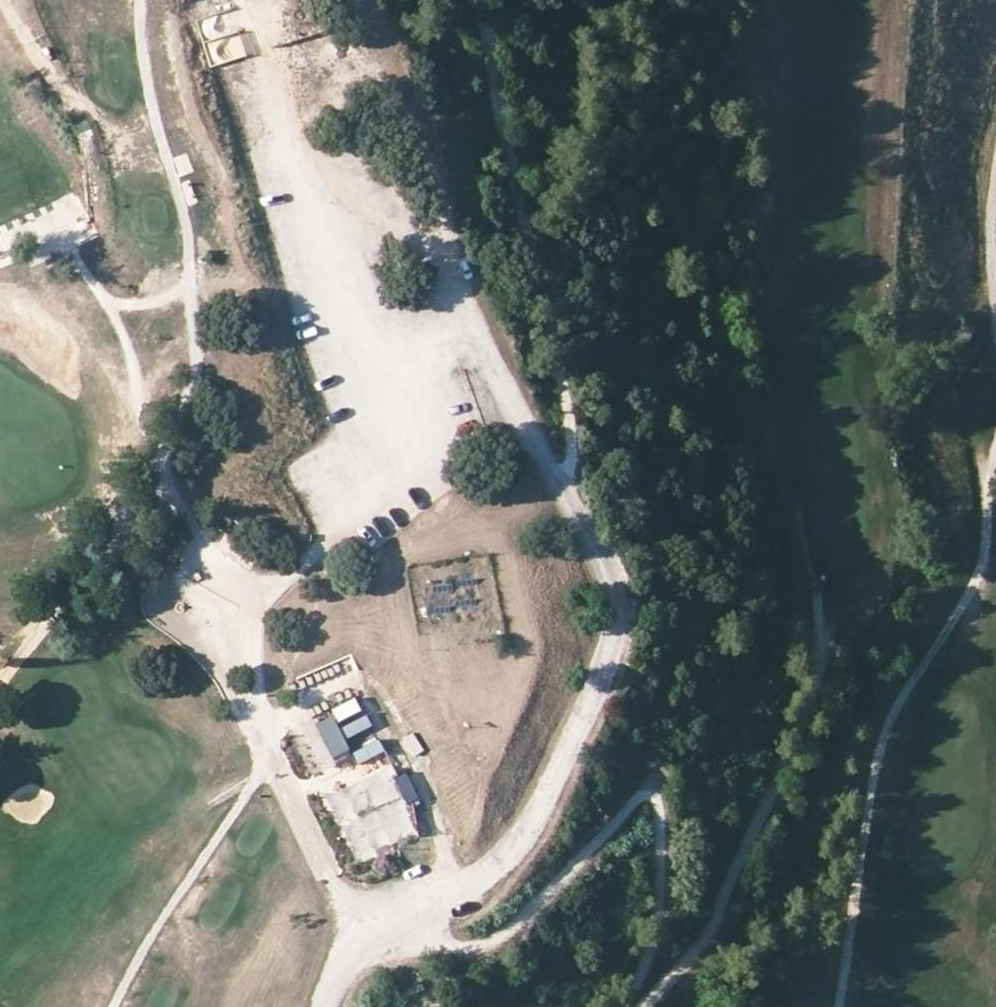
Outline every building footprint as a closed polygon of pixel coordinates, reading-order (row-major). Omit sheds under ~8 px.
[(330,709),(289,731),(310,774),(350,753),(330,709)] [(357,748),(370,742),(360,718),(347,724),(357,748)] [(399,771),(386,776),(399,808),(413,802),(399,771)]
